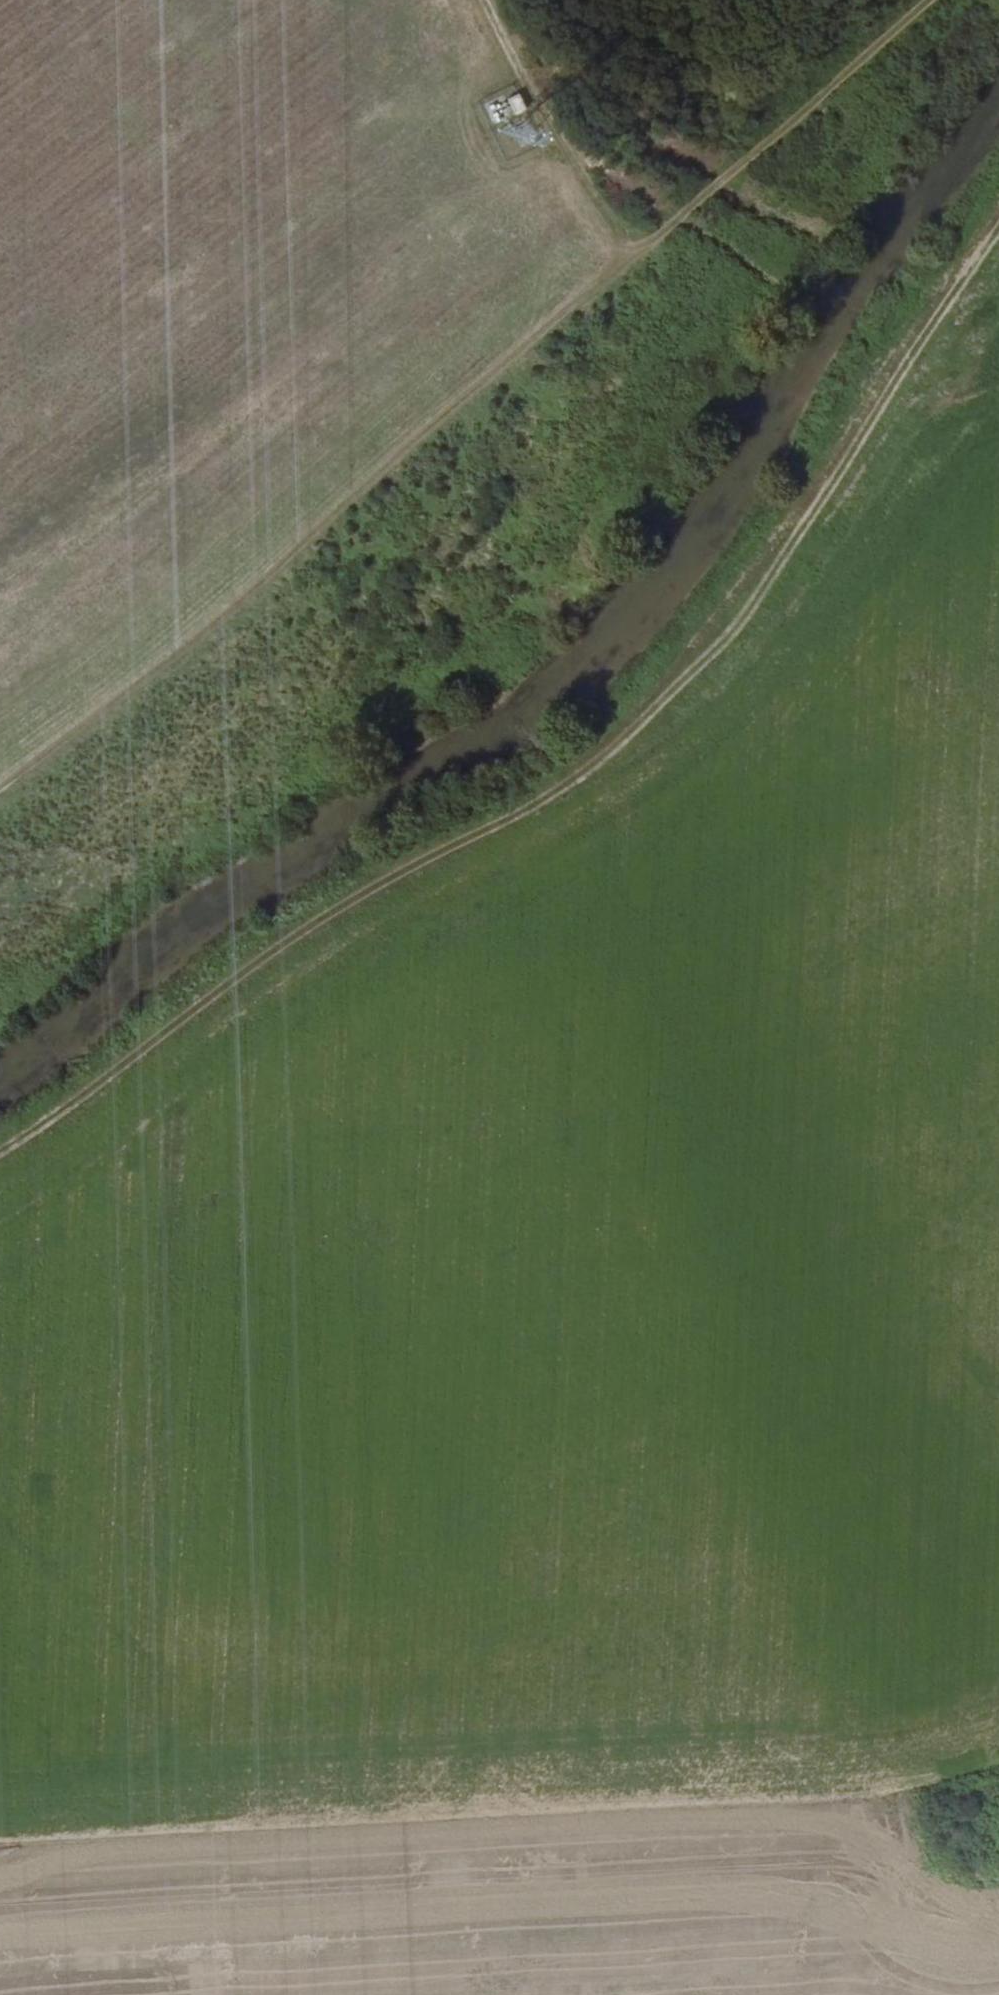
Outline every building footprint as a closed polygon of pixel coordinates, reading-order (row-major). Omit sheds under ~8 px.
[(515,92),(482,103),(489,121),(521,111),(515,92)]
